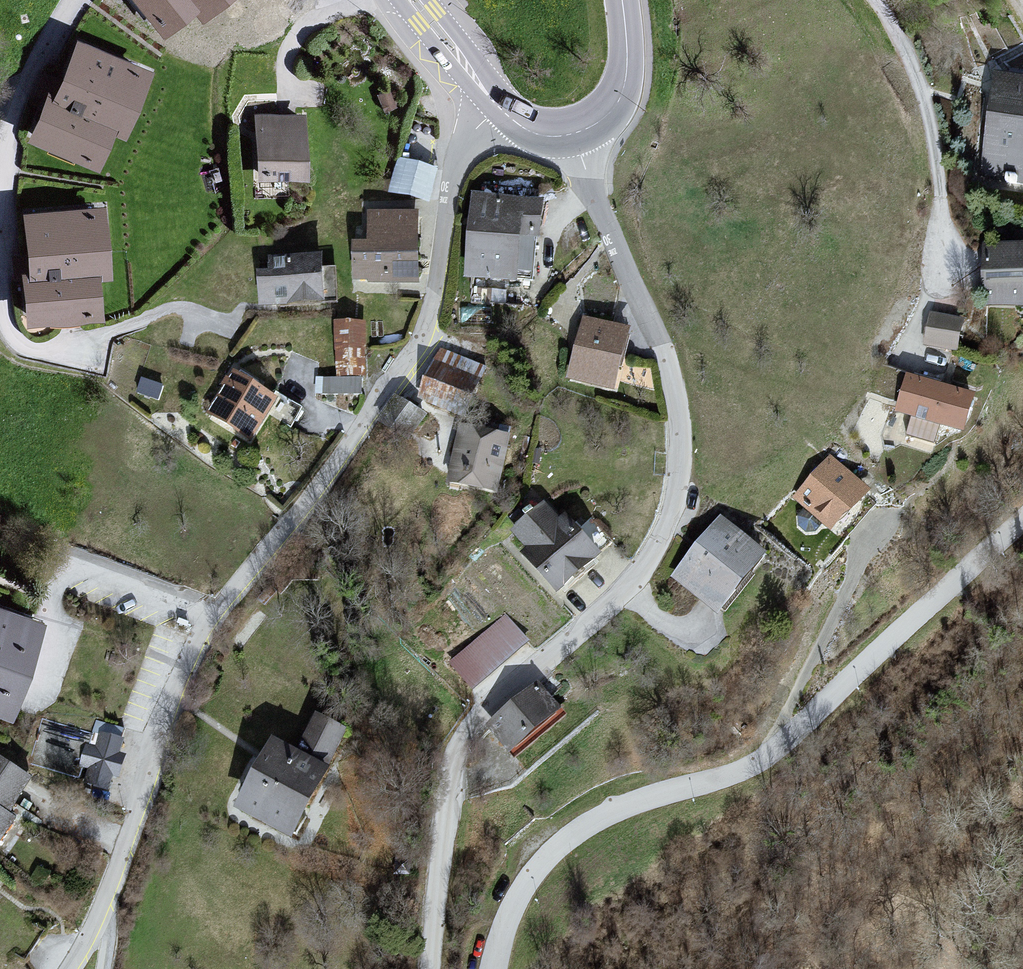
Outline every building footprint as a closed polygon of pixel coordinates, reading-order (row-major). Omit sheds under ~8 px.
[(161,40),(196,14),(202,22),(232,0),(132,0),(161,40)] [(70,38),(19,134),(94,171),(147,72),(70,38)] [(976,185),(1022,189),(1022,78),(990,74),(976,185)] [(301,109),(253,118),(255,188),(303,179),(301,109)] [(397,161),(388,196),(426,210),(438,174),(397,161)] [(544,205),(472,198),(467,281),(539,288),(544,205)] [(99,205),(16,214),(18,326),(100,320),(99,205)] [(366,216),(366,248),(353,249),(355,287),(417,287),(414,216),(366,216)] [(978,250),(976,308),(1022,309),(1022,250),(978,250)] [(325,310),(321,264),(257,268),(261,313),(325,310)] [(925,347),(957,352),(960,324),(930,315),(925,347)] [(632,333),(582,321),(565,383),(615,395),(632,333)] [(363,326),(332,325),(333,380),(366,379),(363,326)] [(438,348),(426,395),(476,408),(489,361),(438,348)] [(230,374),(204,416),(249,446),(274,402),(230,374)] [(891,417),(908,421),(902,438),(932,448),(936,430),(963,433),(972,400),(904,381),(891,417)] [(446,486),(495,498),(509,441),(461,428),(446,486)] [(829,457),(790,500),(831,537),(871,495),(829,457)] [(544,501),(496,543),(552,600),(598,560),(544,501)] [(721,513),(669,578),(716,623),(763,555),(721,513)] [(0,606),(0,718),(4,719),(38,618),(0,606)] [(504,619),(447,667),(470,693),(527,645),(504,619)] [(534,687),(481,731),(509,760),(563,717),(534,687)] [(278,736),(233,813),(290,843),(325,779),(344,733),(313,721),(299,750),(278,736)] [(123,740),(96,730),(93,736),(42,723),(28,764),(84,789),(106,797),(123,740)] [(0,763),(0,843),(17,818),(12,814),(33,782),(0,763)]
